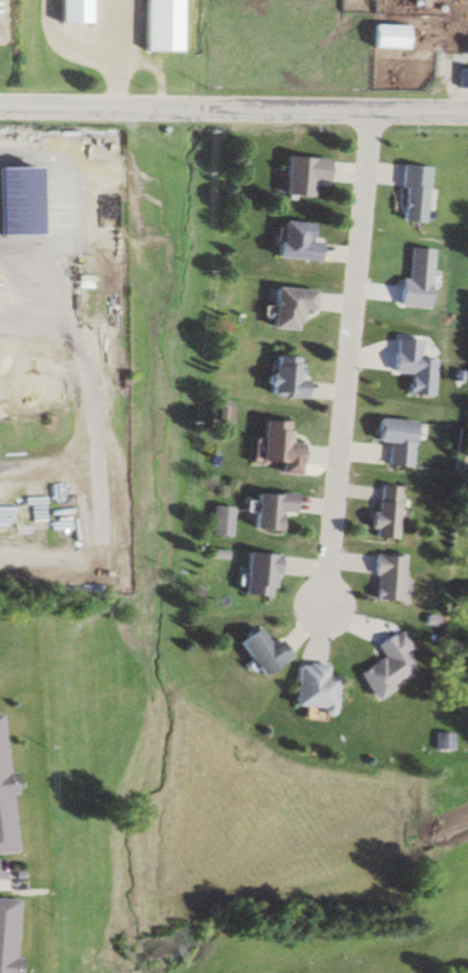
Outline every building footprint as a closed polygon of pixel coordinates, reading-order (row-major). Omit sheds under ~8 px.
[(83,0),(53,0),(53,23),(83,23),(83,0)] [(177,51),(177,0),(138,0),(137,51),(177,51)] [(391,70),(425,70),(425,45),(391,45),(391,70)] [(310,181),(323,182),(325,159),(281,155),(278,195),(308,197),(310,181)] [(398,222),(426,222),(426,166),(399,166),(398,222)] [(39,222),(39,197),(17,197),(17,186),(0,186),(0,222),(39,222)] [(305,223),(273,220),(270,257),(313,262),(316,242),(303,241),(305,223)] [(310,311),(312,290),(269,286),(265,328),(294,331),(296,309),(310,311)] [(297,357),(266,356),(264,397),(302,399),(303,379),(296,379),(297,357)] [(383,466),(408,468),(413,422),(372,418),(370,442),(386,443),(383,466)] [(296,444),(283,443),(284,422),(256,421),(254,463),(295,465),(296,444)] [(396,488),(374,486),(371,513),(365,513),(363,529),(369,530),(368,539),(391,541),(396,488)] [(290,513),(291,496),(250,493),(247,530),(275,532),(276,513),(290,513)] [(228,508),(207,508),(207,538),(228,538),(228,508)] [(236,597),(269,599),(272,556),(239,554),(236,597)] [(396,603),(398,556),(368,555),(367,602),(396,603)] [(272,642),(263,647),(253,629),(231,642),(251,677),(282,659),(272,642)] [(353,673),(368,701),(387,691),(384,686),(407,674),(397,656),(406,651),(395,632),(370,646),(377,659),(353,673)] [(286,710),(326,714),(329,679),(319,678),(321,668),(290,665),(286,710)] [(8,855),(4,716),(0,717),(0,855),(8,855)] [(451,734),(435,734),(435,751),(451,751),(451,734)] [(14,901),(0,900),(0,972),(9,972),(14,901)]
